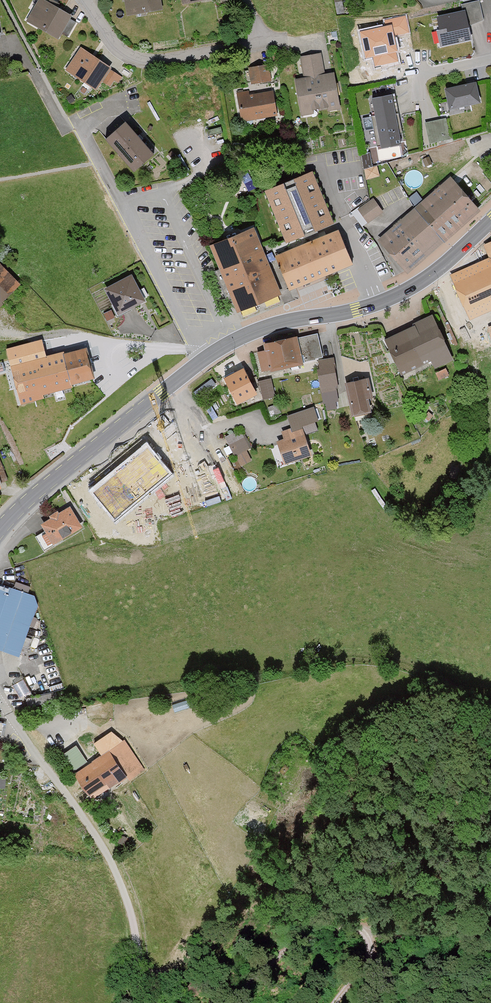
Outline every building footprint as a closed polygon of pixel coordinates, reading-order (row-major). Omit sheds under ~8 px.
[(56,38),(68,15),(41,0),(36,0),(25,21),(56,38)] [(124,16),(160,10),(158,0),(121,0),(124,16)] [(478,2),(460,6),(461,11),(433,16),(435,26),(431,27),(435,49),(470,42),(468,27),(482,24),(478,2)] [(385,26),(359,31),(365,59),(372,57),(374,67),(398,62),(396,51),(397,51),(394,35),(409,32),(406,15),(384,20),(385,26)] [(335,30),(323,33),(326,45),(338,42),(335,30)] [(108,68),(78,48),(64,69),(94,89),(108,68)] [(322,75),(318,54),(297,58),(301,78),(292,80),(299,117),(312,115),(312,111),(326,108),(327,113),(339,110),(331,73),(322,75)] [(262,82),(259,65),(245,68),(249,84),(262,82)] [(115,75),(108,71),(101,82),(109,87),(115,75)] [(479,103),(475,84),(443,91),(448,110),(479,103)] [(276,116),(271,91),(249,96),(247,90),(233,93),(239,123),(276,116)] [(396,144),(389,95),(369,99),(377,147),(396,144)] [(448,139),(443,120),(423,125),(428,144),(448,139)] [(101,140),(131,172),(150,155),(120,122),(101,140)] [(429,156),(422,159),(425,167),(433,164),(429,156)] [(366,176),(379,175),(379,164),(366,164),(366,176)] [(314,173),(265,193),(285,244),(335,225),(314,173)] [(474,207),(449,178),(414,208),(376,241),(404,273),(477,210),(474,207)] [(356,212),(367,225),(382,214),(372,200),(356,212)] [(282,294),(255,228),(209,247),(219,270),(225,285),(231,299),(237,313),(282,294)] [(348,266),(334,232),(274,257),(288,291),(348,266)] [(483,245),(489,260),(453,275),(472,318),(490,310),(490,242),(483,245)] [(0,269),(0,301),(16,286),(0,269)] [(225,285),(219,270),(215,272),(227,301),(231,299),(225,285)] [(143,302),(129,276),(102,290),(116,316),(143,302)] [(451,360),(429,316),(411,325),(411,326),(382,340),(400,376),(428,363),(432,370),(451,360)] [(320,360),(315,335),(295,339),(295,337),(260,344),(262,351),(255,353),(259,372),(268,370),(268,373),(301,366),(300,364),(320,360)] [(41,356),(38,342),(4,350),(17,404),(41,399),(41,395),(70,389),(69,385),(91,380),(84,349),(60,355),(60,352),(41,356)] [(337,389),(333,359),(318,361),(319,369),(316,370),(319,391),(337,389)] [(252,394),(240,370),(221,379),(234,403),(252,394)] [(446,375),(444,370),(434,374),(436,379),(446,375)] [(375,398),(370,379),(346,385),(354,415),(372,411),(369,400),(375,398)] [(273,398),(269,380),(257,382),(261,400),(273,398)] [(337,390),(321,392),(323,404),(326,403),(327,410),(337,409),(336,401),(339,401),(337,390)] [(287,417),(291,429),(301,425),(304,435),(318,431),(314,421),(318,420),(313,407),(287,417)] [(304,435),(301,425),(291,429),(282,432),(285,439),(277,442),(284,465),(311,456),(304,435)] [(248,450),(239,430),(222,438),(231,458),(234,457),(238,465),(248,461),(244,452),(248,450)] [(170,474),(147,446),(93,492),(116,520),(170,474)] [(460,468),(452,466),(449,477),(456,479),(460,468)] [(79,529),(67,507),(56,514),(54,512),(46,517),(47,519),(38,525),(44,534),(40,536),(45,546),(50,543),(51,545),(79,529)] [(32,596),(26,594),(28,588),(13,583),(11,590),(0,586),(0,652),(17,658),(35,607),(32,596)] [(126,777),(106,750),(71,775),(87,797),(104,784),(108,789),(126,777)]
